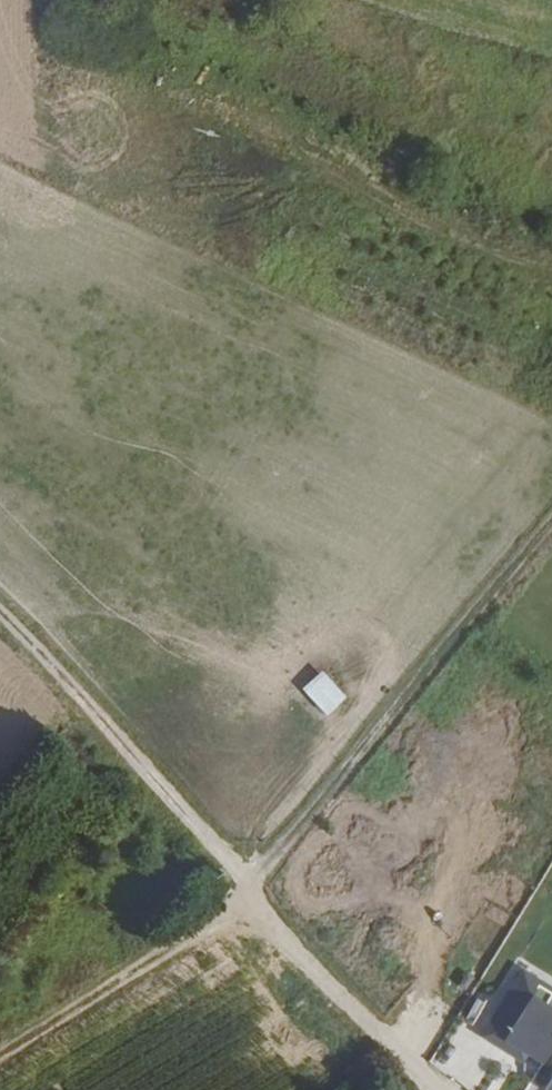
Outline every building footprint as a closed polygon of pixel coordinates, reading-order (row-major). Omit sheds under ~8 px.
[(540,973),(528,965),(511,994),(521,1001),(540,973)] [(544,994),(538,1003),(545,1007),(551,998),(544,994)] [(551,998),(545,1007),(537,1020),(551,1030),(551,997),(551,998)] [(540,1071),(551,1079),(551,1053),(540,1071)]
